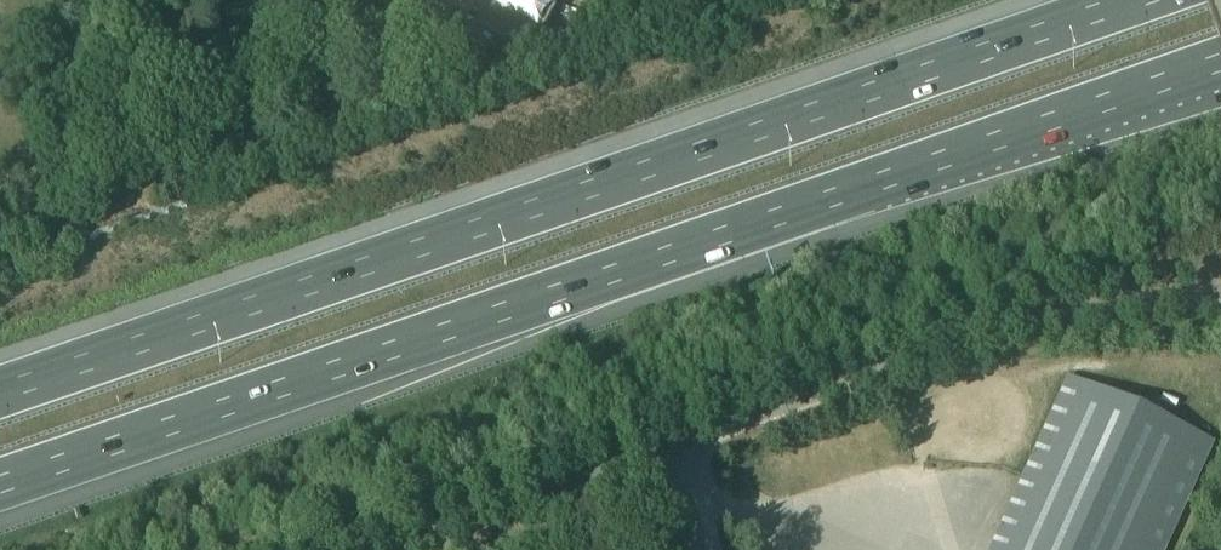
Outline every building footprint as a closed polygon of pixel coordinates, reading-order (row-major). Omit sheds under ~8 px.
[(528,46),(555,0),(443,0),(442,2),(528,46)] [(418,85),(420,90),(449,81),(447,75),(418,85)] [(1023,480),(992,549),(1165,549),(1213,443),(1068,378),(1023,480)]
